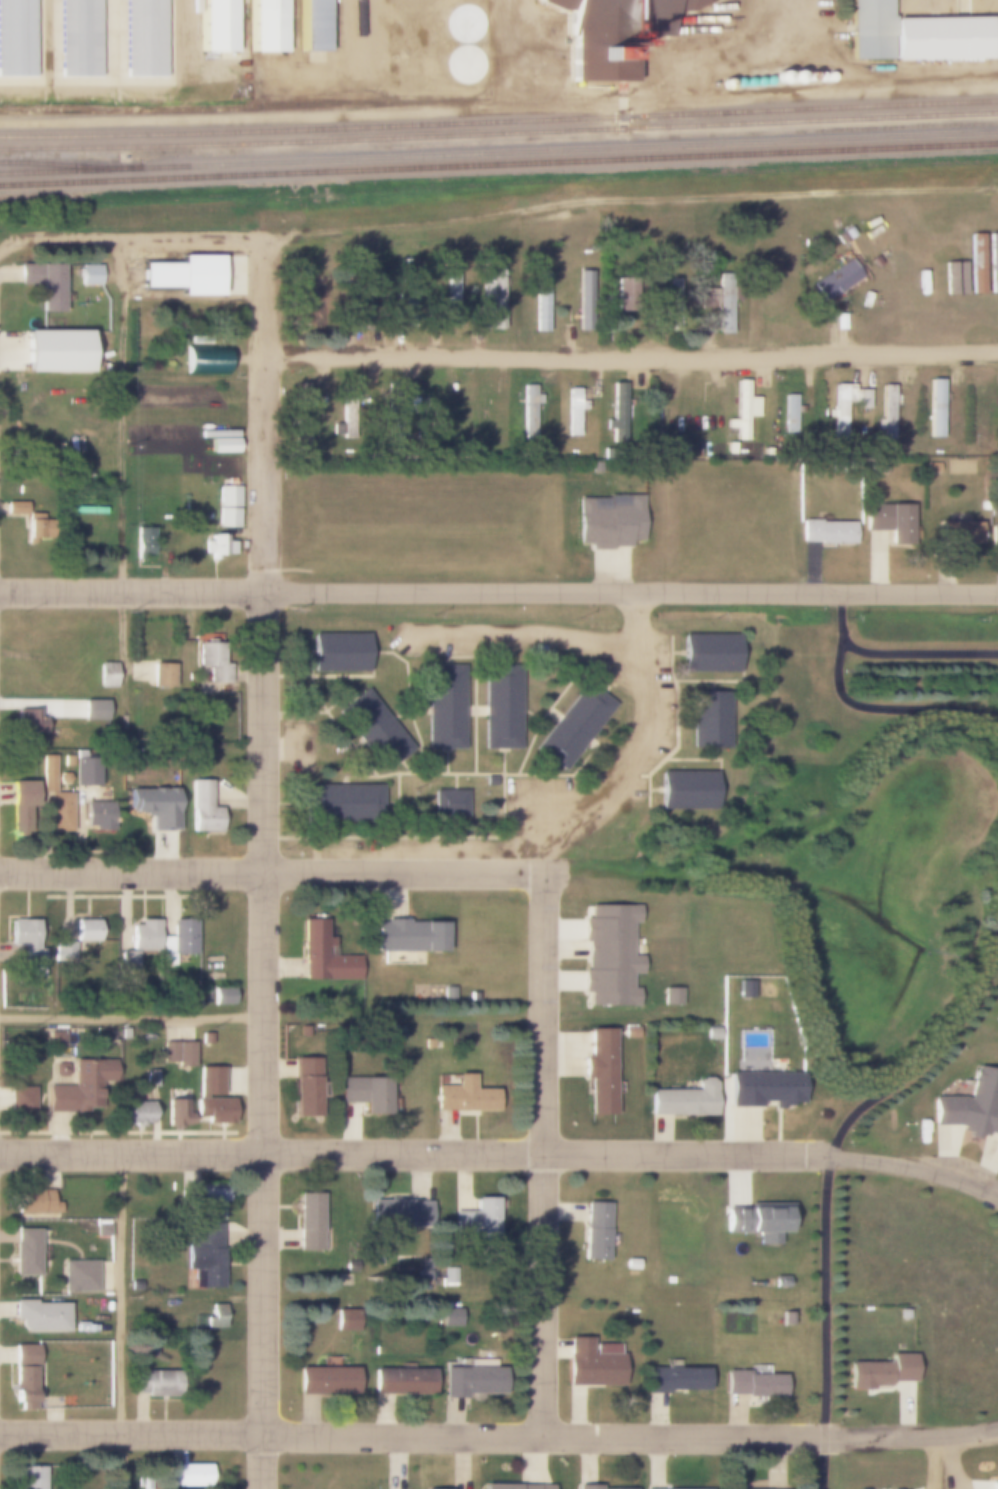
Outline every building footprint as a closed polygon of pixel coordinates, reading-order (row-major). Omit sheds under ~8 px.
[(32,76),(0,76),(0,0),(32,0),(32,76)] [(59,76),(59,0),(97,0),(97,76),(59,76)] [(124,76),(124,0),(162,0),(162,76),(124,76)] [(206,52),(206,0),(238,0),(238,52),(206,52)] [(255,52),(255,0),(287,0),(287,52),(255,52)] [(302,52),(302,0),(331,0),(331,52),(302,52)] [(541,1),(540,0),(705,0),(704,1),(685,11),(668,11),(668,37),(632,37),(632,82),(570,82),(570,11),(560,11),(541,1)] [(849,60),(849,0),(888,0),(888,18),(888,60),(849,60)] [(888,18),(888,60),(986,60),(986,18),(888,18)] [(779,84),(783,82),(785,79),(785,75),(783,72),(779,71),(775,72),(773,75),(773,79),(776,83),(779,84)] [(793,84),(797,82),(799,79),(799,75),(797,72),(793,71),(789,72),(787,75),(787,79),(789,82),(793,84)] [(827,82),(830,81),(832,79),(832,76),(830,73),(827,72),(824,73),(823,76),(823,79),(824,81),(827,82)] [(806,82),(809,81),(811,79),(811,76),(809,73),(806,73),(804,73),(802,76),(802,79),(804,81),(806,82)] [(817,82),(819,81),(821,79),(821,76),(819,73),(817,73),(814,73),(812,76),(812,79),(814,81),(817,82)] [(758,87),(760,86),(762,84),(762,81),(760,78),(758,77),(755,78),(753,81),(753,84),(755,86),(758,87)] [(768,86),(770,85),(772,83),(772,80),(770,77),(768,77),(765,77),(763,80),(763,83),(765,85),(768,86)] [(737,87),(740,86),(741,84),(741,81),(740,79),(737,78),(734,79),(732,81),(732,84),(734,86),(737,87)] [(747,87),(750,86),(752,84),(752,81),(750,79),(747,78),(745,79),(743,81),(743,84),(745,86),(747,87)] [(835,235),(841,231),(846,239),(840,243),(835,235)] [(142,260),(182,260),(182,258),(222,258),(222,298),(182,298),(182,291),(142,291),(142,260)] [(810,284),(848,259),(860,277),(822,302),(810,284)] [(60,265),(60,312),(39,312),(39,285),(18,285),(18,260),(39,260),(39,265),(60,265)] [(80,266),(99,266),(99,285),(80,285),(80,266)] [(717,288),(717,268),(732,268),(732,333),(717,333),(717,308),(699,308),(699,288),(717,288)] [(301,270),(309,271),(309,278),(300,277),(301,270)] [(481,284),(490,284),(490,270),(504,270),(504,330),(481,330),(481,284)] [(579,271),(591,271),(591,331),(579,331),(579,271)] [(536,272),(548,272),(547,332),(534,332),(536,272)] [(403,275),(415,275),(415,313),(403,313),(403,275)] [(446,275),(458,275),(458,327),(446,327),(446,275)] [(313,277),(324,277),(324,327),(313,327),(313,277)] [(619,311),(640,311),(640,278),(619,278),(619,311)] [(667,278),(680,278),(680,330),(667,330),(667,278)] [(24,331),(86,331),(86,372),(24,372),(24,331)] [(186,348),(226,348),(226,374),(186,374),(186,348)] [(735,419),(735,380),(746,380),(746,398),(757,398),(757,416),(746,416),(746,441),(735,441),(735,428),(725,428),(725,419),(735,419)] [(928,380),(941,380),(941,437),(928,437),(928,380)] [(612,383),(624,383),(624,436),(612,436),(612,383)] [(833,384),(852,384),(852,389),(869,389),(869,409),(854,409),(854,403),(844,403),(844,440),(833,440),(833,384)] [(880,419),(880,385),(892,385),(892,438),(880,438),(880,430),(874,430),(874,419),(880,419)] [(534,395),(540,395),(540,404),(534,404),(534,438),(523,438),(523,386),(534,386),(534,395)] [(579,401),(585,401),(585,409),(579,409),(579,436),(567,436),(567,388),(579,388),(579,401)] [(355,389),(344,389),(344,439),(355,439),(355,389)] [(795,406),(801,406),(801,414),(795,414),(795,433),(784,433),(784,396),(795,396),(795,406)] [(210,438),(236,438),(236,453),(210,453),(210,438)] [(726,442),(734,442),(734,454),(726,454),(726,442)] [(925,462),(937,462),(937,472),(925,472),(925,462)] [(218,487),(238,487),(238,527),(218,527),(218,487)] [(610,547),(610,550),(590,550),(590,544),(578,544),(578,499),(608,499),(608,496),(641,496),(641,540),(629,540),(629,547),(610,547)] [(6,502),(25,502),(25,515),(6,515),(6,502)] [(912,504),(912,545),(888,545),(888,530),(866,530),(866,504),(912,504)] [(27,514),(41,514),(41,520),(51,520),(51,538),(27,538),(27,514)] [(853,521),(853,542),(801,542),(801,521),(853,521)] [(978,522),(978,543),(932,543),(932,522),(978,522)] [(990,525),(997,525),(997,545),(990,545),(990,525)] [(136,528),(152,528),(152,555),(136,555),(136,528)] [(210,541),(210,534),(223,534),(223,541),(234,541),(234,556),(217,556),(217,560),(210,560),(210,554),(204,554),(204,541),(210,541)] [(735,633),(735,671),(682,671),(682,633),(735,633)] [(312,671),(311,638),(366,637),(367,670),(312,671)] [(196,643),(230,643),(230,684),(209,684),(209,666),(196,666),(196,643)] [(98,662),(115,662),(115,687),(98,687),(98,662)] [(152,663),(173,663),(173,687),(152,687),(152,663)] [(461,664),(462,749),(426,749),(426,664),(461,664)] [(518,664),(519,748),(484,749),(483,664),(518,664)] [(613,701),(563,771),(535,751),(585,682),(613,701)] [(365,688),(412,749),(380,774),(333,713),(365,688)] [(692,691),(692,747),(727,747),(727,691),(692,691)] [(82,700),(106,700),(106,724),(82,724),(82,700)] [(37,709),(37,718),(42,718),(42,734),(12,734),(12,709),(37,709)] [(41,756),(55,756),(55,793),(72,793),(72,832),(47,832),(47,793),(41,793),(41,756)] [(74,758),(99,758),(99,786),(74,786),(74,758)] [(657,772),(714,771),(714,809),(658,809),(657,772)] [(61,773),(67,773),(70,777),(67,782),(61,782),(58,777),(61,773)] [(484,777),(494,777),(494,786),(484,786),(484,777)] [(190,780),(210,780),(210,808),(219,808),(219,831),(190,831),(190,780)] [(32,782),(32,798),(28,798),(28,836),(9,836),(9,782),(32,782)] [(305,785),(381,785),(381,820),(305,820),(305,785)] [(175,830),(147,830),(147,814),(127,814),(127,786),(175,786),(175,830)] [(433,788),(464,789),(464,815),(432,815),(433,788)] [(84,801),(114,801),(114,831),(93,831),(93,827),(84,827),(84,801)] [(587,905),(638,905),(638,922),(631,922),(631,957),(641,957),(641,973),(630,973),(630,990),(637,990),(637,1006),(589,1006),(589,991),(582,991),(582,969),(584,969),(584,940),(580,940),(580,916),(587,916),(587,905)] [(97,917),(97,938),(75,939),(75,918),(97,917)] [(10,918),(39,918),(40,948),(45,948),(45,965),(10,965),(10,918)] [(442,923),(407,922),(407,918),(384,918),(384,922),(375,922),(375,951),(442,952),(442,923)] [(171,919),(194,919),(194,954),(171,954),(171,919)] [(301,919),(326,919),(326,957),(359,957),(360,980),(302,981),(301,919)] [(139,920),(139,926),(129,926),(129,951),(119,951),(119,970),(141,970),(141,951),(158,951),(158,920),(139,920)] [(54,941),(75,941),(75,962),(54,962),(54,941)] [(738,981),(751,981),(751,998),(738,998),(738,981)] [(211,988),(232,988),(232,1005),(211,1005),(211,988)] [(663,988),(678,988),(678,1005),(663,1005),(663,988)] [(624,1026),(637,1026),(637,1038),(624,1038),(624,1026)] [(705,1028),(718,1028),(718,1040),(705,1040),(705,1028)] [(587,1029),(611,1029),(612,1115),(590,1115),(590,1079),(582,1079),(581,1056),(587,1056),(587,1029)] [(63,1030),(63,1044),(47,1043),(48,1030),(63,1030)] [(211,1033),(212,1043),(202,1043),(201,1033),(211,1033)] [(163,1041),(192,1041),(192,1067),(176,1067),(176,1061),(163,1061),(163,1041)] [(293,1057),(317,1057),(317,1117),(293,1117),(293,1057)] [(47,1086),(47,1112),(85,1112),(85,1106),(115,1106),(115,1059),(73,1059),(73,1086),(47,1086)] [(198,1066),(221,1066),(221,1096),(231,1096),(231,1122),(219,1122),(219,1127),(206,1127),(206,1123),(194,1124),(194,1099),(198,1099),(198,1066)] [(994,1104),(997,1106),(997,1139),(987,1132),(985,1137),(979,1134),(976,1140),(967,1137),(969,1133),(961,1130),(962,1124),(959,1124),(931,1124),(932,1097),(967,1099),(973,1066),(997,1072),(997,1083),(994,1104)] [(157,1070),(157,1087),(145,1087),(145,1070),(157,1070)] [(729,1072),(801,1072),(801,1103),(791,1103),(791,1109),(772,1109),(772,1100),(760,1100),(760,1107),(729,1107),(729,1072)] [(438,1087),(437,1109),(495,1110),(495,1089),(473,1089),(473,1074),(456,1074),(456,1087),(438,1087)] [(701,1077),(707,1077),(713,1082),(713,1112),(650,1113),(650,1090),(695,1090),(695,1083),(701,1077)] [(338,1078),(339,1103),(362,1103),(362,1119),(387,1119),(387,1078),(338,1078)] [(33,1085),(33,1111),(10,1111),(10,1085),(33,1085)] [(166,1099),(185,1099),(184,1120),(183,1120),(183,1128),(174,1128),(174,1122),(165,1122),(166,1099)] [(149,1101),(149,1124),(144,1124),(144,1127),(127,1127),(127,1122),(123,1122),(123,1101),(149,1101)] [(202,1184),(202,1205),(224,1205),(224,1184),(202,1184)] [(52,1191),(52,1203),(59,1203),(59,1215),(18,1215),(18,1191),(52,1191)] [(296,1193),(320,1193),(320,1251),(297,1251),(296,1193)] [(410,1199),(410,1203),(430,1203),(430,1227),(408,1227),(408,1231),(367,1231),(367,1200),(388,1200),(388,1197),(398,1197),(398,1199),(410,1199)] [(473,1197),(473,1210),(436,1210),(436,1237),(496,1237),(496,1197),(473,1197)] [(584,1203),(608,1203),(607,1262),(582,1261),(584,1203)] [(726,1207),(788,1207),(788,1233),(726,1232),(726,1207)] [(196,1218),(218,1217),(220,1287),(193,1287),(192,1270),(184,1270),(183,1238),(189,1238),(189,1230),(196,1229),(196,1218)] [(13,1228),(37,1228),(37,1277),(13,1276),(13,1228)] [(625,1259),(637,1259),(637,1270),(625,1270),(625,1259)] [(96,1260),(97,1291),(63,1292),(63,1260),(96,1260)] [(418,1271),(418,1281),(429,1281),(429,1270),(427,1270),(427,1265),(420,1265),(420,1271),(418,1271)] [(442,1269),(457,1269),(458,1287),(441,1287),(441,1279),(442,1279),(442,1269)] [(34,1299),(34,1303),(68,1302),(69,1332),(26,1333),(19,1325),(19,1318),(12,1313),(12,1300),(34,1299)] [(440,1308),(460,1308),(460,1326),(440,1326),(440,1308)] [(335,1309),(357,1309),(357,1331),(334,1331),(335,1309)] [(782,1312),(792,1312),(792,1324),(782,1324),(782,1312)] [(568,1337),(568,1357),(566,1357),(566,1384),(623,1384),(624,1354),(617,1354),(617,1344),(589,1343),(589,1337),(568,1337)] [(37,1345),(36,1366),(34,1366),(33,1389),(31,1394),(32,1410),(18,1411),(12,1394),(12,1367),(14,1367),(14,1345),(37,1345)] [(889,1352),(889,1362),(846,1361),(845,1389),(869,1389),(869,1386),(889,1386),(889,1381),(914,1382),(914,1353),(889,1352)] [(324,1356),(341,1356),(341,1367),(355,1367),(355,1380),(357,1380),(357,1394),(299,1394),(299,1368),(324,1368),(324,1356)] [(403,1362),(412,1362),(412,1368),(432,1368),(432,1393),(409,1393),(409,1396),(395,1396),(395,1393),(372,1394),(372,1369),(403,1369),(403,1362)] [(705,1365),(705,1390),(666,1390),(666,1393),(644,1393),(644,1365),(705,1365)] [(503,1366),(503,1395),(473,1396),(473,1393),(463,1394),(463,1398),(442,1398),(442,1366),(503,1366)] [(131,1371),(131,1394),(177,1394),(177,1371),(131,1371)] [(782,1375),(782,1398),(744,1399),(744,1393),(724,1394),(723,1371),(747,1371),(747,1375),(782,1375)] [(168,1465),(207,1465),(207,1486),(168,1486),(168,1465)] [(44,1467),(44,1488),(20,1488),(20,1467),(44,1467)] [(989,1482),(997,1480),(997,1488),(991,1488),(989,1482)]
